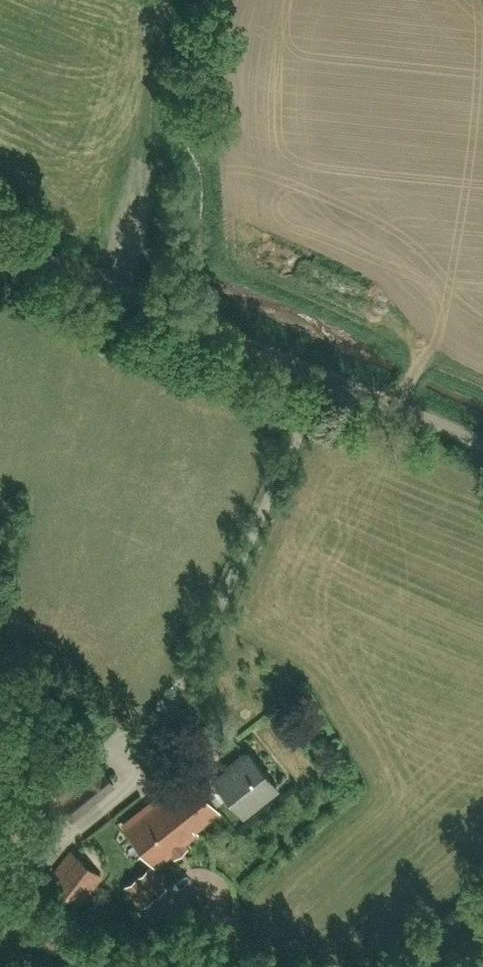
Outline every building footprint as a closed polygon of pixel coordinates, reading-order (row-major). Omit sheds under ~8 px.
[(213,774),(245,816),(284,787),(251,744),(213,774)] [(57,800),(75,823),(122,787),(104,764),(57,800)] [(122,827),(155,868),(225,812),(191,771),(122,827)] [(46,885),(83,911),(106,878),(68,852),(46,885)] [(147,870),(126,889),(143,908),(164,888),(147,870)]
